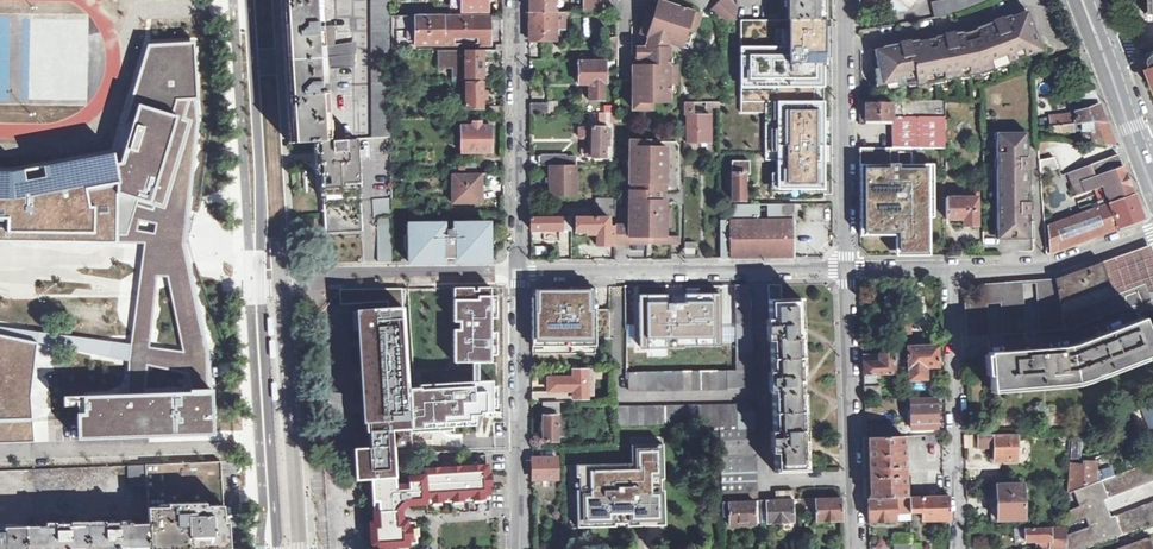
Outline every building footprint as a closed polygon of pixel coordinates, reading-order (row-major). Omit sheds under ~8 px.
[(282,23),(284,44),(289,143),(320,141),(390,137),(390,49),(390,16),(389,0),(281,0),(282,23)] [(462,11),(488,11),(488,0),(462,0),(462,11)] [(529,13),(556,12),(555,0),(529,0),(529,13)] [(583,12),(601,12),(601,0),(583,0),(583,12)] [(648,110),(650,110),(650,101),(667,101),(668,84),(675,84),(675,67),(668,66),(669,48),(666,47),(668,41),(682,46),(684,39),(689,38),(692,35),(699,15),(659,0),(658,0),(656,8),(649,6),(640,32),(644,34),(649,35),(645,47),(638,50),(638,59),(633,58),(633,110),(648,110)] [(737,20),(737,9),(727,0),(724,0),(713,11),(723,21),(725,21),(737,20)] [(787,20),(824,19),(824,0),(787,0),(787,20)] [(910,10),(898,0),(892,0),(886,13),(910,10)] [(910,10),(919,0),(898,0),(910,10)] [(933,3),(936,18),(960,12),(992,0),(945,0),(933,3)] [(981,75),(1034,56),(1044,52),(1029,13),(1027,9),(1005,16),(998,18),(997,19),(970,29),(957,32),(950,33),(948,33),(906,41),(903,42),(897,43),(897,45),(892,46),(875,49),(878,65),(881,84),(885,83),(887,83),(897,81),(898,86),(916,84),(917,87),(981,75)] [(556,12),(529,13),(530,40),(556,40),(556,33),(556,12)] [(565,12),(556,12),(556,33),(563,33),(566,30),(565,12)] [(489,15),(390,16),(390,49),(415,49),(415,45),(490,44),(489,15)] [(767,20),(741,20),(741,111),(766,111),(766,155),(766,160),(771,160),(778,160),(778,191),(793,191),(793,189),(825,189),(825,152),(825,145),(821,145),(821,137),(824,137),(824,119),(824,66),(821,66),(820,47),(824,47),(824,38),(824,31),(824,26),(824,19),(787,20),(783,20),(767,20)] [(160,69),(158,31),(0,40),(0,78),(160,69)] [(644,34),(638,50),(645,47),(649,35),(644,34)] [(1144,54),(1148,65),(1152,63),(1152,50),(1144,54)] [(482,51),(440,51),(440,65),(455,66),(455,78),(482,77),(482,51)] [(588,84),(595,85),(595,90),(588,90),(589,100),(604,101),(604,84),(606,84),(606,62),(578,62),(579,84),(588,84)] [(1038,85),(1048,84),(1047,75),(1038,76),(1038,85)] [(482,83),(467,83),(467,108),(482,108),(482,100),(487,100),(487,91),(482,91),(482,83)] [(1038,85),(1037,85),(1040,114),(1052,113),(1050,84),(1048,84),(1038,85)] [(194,177),(191,97),(156,99),(159,178),(194,177)] [(894,101),(894,104),(894,118),(946,119),(946,100),(894,101)] [(1088,108),(1095,106),(1093,100),(1076,106),(1078,111),(1088,108)] [(683,102),(683,116),(688,116),(688,143),(707,143),(706,114),(693,115),(693,102),(683,102)] [(547,103),(530,103),(530,113),(547,113),(547,103)] [(894,104),(865,103),(866,123),(894,123),(894,118),(894,104)] [(1076,112),(1079,123),(1105,121),(1099,104),(1095,106),(1088,108),(1078,111),(1076,111),(1076,112)] [(0,115),(0,123),(13,121),(12,112),(0,115)] [(1052,126),(1073,124),(1079,123),(1076,112),(1071,113),(1070,113),(1063,118),(1051,119),(1052,126)] [(600,113),(600,122),(615,122),(615,113),(605,113),(600,113)] [(913,148),(946,148),(946,119),(894,118),(894,123),(894,148),(913,148)] [(1105,121),(1079,123),(1073,124),(1074,131),(1080,131),(1080,142),(1092,144),(1115,146),(1108,128),(1106,124),(1105,121)] [(476,122),(461,122),(461,153),(491,152),(491,126),(476,126),(476,122)] [(1041,127),(1041,138),(1053,139),(1053,134),(1074,133),(1074,131),(1073,124),(1052,126),(1041,127)] [(579,128),(579,139),(592,139),(592,158),(606,158),(606,146),(611,146),(611,128),(579,128)] [(1027,132),(997,132),(998,230),(1029,230),(1029,221),(1020,221),(1019,213),(1028,213),(1031,210),(1032,210),(1032,206),(1031,205),(1027,202),(1027,169),(1025,168),(1028,166),(1027,160),(1026,157),(1019,158),(1019,150),(1026,150),(1027,149),(1027,132)] [(1027,132),(1027,149),(1026,150),(1019,150),(1019,158),(1026,157),(1027,160),(1028,166),(1025,168),(1027,169),(1027,202),(1031,205),(1030,166),(1029,165),(1028,132),(1027,132)] [(391,189),(390,137),(320,141),(327,262),(392,262),(391,211),(391,200),(391,189)] [(631,202),(630,225),(630,226),(630,244),(646,244),(646,237),(668,237),(669,228),(674,227),(674,212),(669,211),(658,212),(658,193),(663,192),(663,184),(669,184),(669,148),(651,148),(651,143),(640,143),(631,143),(631,150),(631,194),(636,195),(636,202),(631,202)] [(860,148),(860,164),(912,164),(913,148),(894,148),(860,148)] [(119,245),(120,236),(126,235),(137,198),(120,194),(120,152),(14,171),(0,170),(0,242),(119,245)] [(1073,185),(1123,166),(1119,155),(1118,154),(1069,173),(1073,185)] [(559,155),(541,155),(541,165),(550,165),(571,166),(576,166),(577,166),(577,158),(559,158),(559,155)] [(1040,163),(1041,177),(1060,169),(1056,157),(1040,163)] [(745,200),(750,199),(750,174),(749,162),(732,163),(732,174),(728,175),(728,177),(725,176),(725,200),(729,200),(729,203),(745,202),(745,200)] [(476,163),(457,164),(457,173),(476,173),(476,163)] [(912,164),(860,164),(860,235),(897,235),(897,250),(930,250),(930,164),(912,164)] [(571,195),(576,195),(576,166),(571,166),(550,165),(550,178),(550,179),(550,195),(571,195)] [(1133,194),(1127,178),(1123,166),(1073,185),(1077,196),(1101,187),(1106,199),(1099,201),(1101,205),(1108,203),(1133,194)] [(457,173),(453,174),(452,204),(482,203),(482,190),(486,190),(486,173),(476,173),(457,173)] [(200,297),(194,177),(159,178),(165,299),(200,297)] [(669,184),(663,184),(663,192),(658,193),(658,212),(669,211),(669,184)] [(404,188),(391,189),(391,200),(405,199),(404,188)] [(1119,228),(1143,219),(1138,205),(1133,194),(1108,203),(1119,228)] [(978,225),(978,197),(973,197),(947,197),(947,219),(963,219),(963,225),(978,225)] [(405,199),(391,200),(391,211),(406,211),(405,199)] [(615,200),(598,200),(598,217),(609,217),(615,217),(615,200)] [(1051,252),(1079,242),(1094,237),(1119,228),(1108,203),(1101,205),(1050,224),(1051,252)] [(729,221),(760,221),(759,204),(728,205),(729,221)] [(768,221),(794,220),(794,204),(767,204),(768,221)] [(998,230),(998,240),(1031,239),(1031,210),(1028,213),(1019,213),(1020,221),(1029,221),(1029,230),(998,230)] [(559,230),(561,230),(561,217),(531,217),(531,230),(544,230),(559,230)] [(561,217),(561,230),(572,230),(572,217),(561,217)] [(598,217),(575,217),(575,232),(586,232),(586,236),(595,236),(596,245),(614,245),(615,244),(615,227),(609,227),(609,217),(598,217)] [(729,258),(794,257),(794,220),(768,221),(760,221),(729,221),(729,258)] [(729,258),(729,221),(720,221),(720,258),(729,258)] [(443,225),(407,225),(408,262),(443,261),(443,245),(456,245),(456,261),(489,261),(488,224),(455,224),(455,229),(443,229),(443,225)] [(615,226),(615,227),(615,244),(630,244),(630,226),(615,226)] [(559,230),(544,230),(544,241),(559,241),(559,230)] [(685,259),(695,258),(694,243),(684,243),(685,259)] [(535,246),(535,254),(546,254),(546,246),(535,246)] [(1150,292),(1151,292),(1152,292),(1152,253),(1143,248),(1121,256),(1127,260),(1136,286),(1144,283),(1147,292),(1150,292)] [(1121,256),(1117,257),(1102,262),(1056,279),(1022,281),(975,285),(976,295),(964,296),(967,339),(1068,330),(1125,308),(1138,313),(1136,305),(1138,305),(1131,287),(1136,286),(1127,260),(1121,256)] [(70,299),(120,295),(119,275),(81,278),(81,283),(68,284),(70,299)] [(1150,300),(1147,292),(1144,283),(1136,286),(1131,287),(1138,305),(1150,300)] [(737,370),(735,284),(625,286),(626,372),(737,370)] [(626,372),(627,379),(630,379),(631,390),(753,388),(750,284),(735,284),(737,370),(626,372)] [(532,298),(533,353),(594,352),(594,338),(609,338),(609,319),(595,319),(595,287),(570,287),(570,290),(555,290),(555,287),(537,287),(537,297),(532,298)] [(474,288),(455,289),(455,323),(462,323),(462,331),(455,331),(456,363),(497,362),(495,288),(479,288),(479,292),(474,292),(474,288)] [(769,300),(770,322),(767,322),(767,328),(771,329),(773,380),(769,381),(770,388),(773,388),(776,444),(771,445),(771,450),(775,450),(776,472),(787,472),(805,471),(804,451),(807,451),(807,444),(806,430),(803,431),(800,340),(803,339),(802,324),(802,318),(799,318),(799,299),(769,300)] [(1152,308),(1152,307),(1152,306),(1150,300),(1138,305),(1136,305),(1138,313),(1139,314),(1152,308)] [(97,306),(69,308),(72,345),(99,343),(97,306)] [(392,430),(411,429),(408,388),(403,308),(359,311),(364,385),(365,412),(367,432),(368,432),(392,430)] [(901,320),(902,348),(910,348),(909,320),(901,320)] [(992,388),(992,393),(1058,388),(1070,387),(1080,385),(1097,379),(1151,358),(1149,353),(1152,351),(1152,332),(1152,331),(1150,321),(1074,348),(990,355),(990,356),(991,376),(992,388)] [(37,443),(34,393),(41,342),(0,334),(0,444),(37,443)] [(966,359),(990,356),(990,355),(989,345),(966,348),(966,356),(966,359)] [(903,366),(909,366),(909,380),(927,380),(928,367),(938,367),(938,346),(910,348),(902,348),(902,355),(903,366)] [(894,354),(878,354),(863,355),(863,361),(864,375),(895,374),(894,356),(895,355),(895,353),(894,354)] [(903,374),(903,366),(902,355),(895,355),(894,356),(895,374),(903,374)] [(589,370),(576,370),(576,378),(572,378),(573,390),(575,390),(575,399),(590,398),(590,395),(593,395),(594,379),(589,379),(589,370)] [(572,378),(560,379),(561,390),(573,390),(572,378)] [(215,384),(67,388),(68,406),(79,406),(79,432),(216,428),(215,384)] [(495,384),(408,388),(411,429),(477,426),(476,416),(484,415),(484,413),(496,412),(495,384)] [(365,412),(364,385),(356,385),(358,413),(365,412)] [(881,398),(881,386),(864,387),(864,389),(865,397),(865,399),(881,398)] [(550,402),(550,392),(532,392),(532,394),(532,401),(532,402),(550,402)] [(936,400),(911,401),(912,429),(937,428),(936,400)] [(736,405),(736,421),(756,420),(755,402),(738,402),(738,405),(736,405)] [(1142,407),(1152,433),(1152,402),(1142,407)] [(564,403),(543,403),(543,441),(564,441),(564,403)] [(701,432),(722,431),(737,431),(736,421),(736,405),(666,407),(666,424),(700,423),(701,432)] [(666,424),(666,407),(615,408),(616,425),(620,426),(631,425),(666,424)] [(722,431),(722,455),(757,454),(756,420),(736,421),(737,431),(722,431)] [(897,433),(897,424),(866,425),(866,437),(897,436),(897,433)] [(392,430),(368,432),(369,448),(354,449),(356,479),(357,479),(363,479),(375,478),(395,477),(395,476),(392,430)] [(1072,458),(1080,459),(1082,431),(1075,434),(1072,458)] [(964,448),(977,447),(977,435),(969,435),(964,435),(964,448)] [(994,435),(977,435),(977,447),(994,447),(994,435)] [(1019,435),(1015,435),(994,435),(994,447),(994,461),(1015,461),(1020,461),(1019,435)] [(897,436),(866,437),(868,499),(896,498),(905,497),(903,436),(902,436),(897,436)] [(8,444),(0,444),(0,459),(8,459),(8,444)] [(576,490),(577,519),(639,518),(638,502),(648,502),(647,479),(657,479),(656,457),(664,457),(663,444),(631,445),(632,469),(603,470),(603,464),(576,464),(576,476),(585,476),(586,490),(576,490)] [(722,455),(723,474),(758,474),(757,454),(722,455)] [(665,524),(664,457),(656,457),(657,479),(647,479),(648,502),(638,502),(639,518),(577,519),(577,526),(665,524)] [(533,458),(533,479),(544,479),(547,479),(557,478),(557,458),(550,458),(533,458)] [(221,461),(200,463),(146,465),(147,486),(149,508),(168,507),(168,504),(206,502),(207,506),(224,505),(221,461)] [(441,469),(427,469),(427,474),(411,475),(412,483),(397,484),(397,476),(395,476),(395,477),(375,478),(376,501),(382,500),(382,511),(376,512),(377,523),(371,523),(372,543),(376,547),(408,545),(408,543),(417,543),(416,536),(419,536),(419,529),(416,529),(415,522),(409,523),(409,521),(405,521),(402,521),(399,521),(399,517),(401,517),(399,500),(413,499),(413,504),(434,502),(434,505),(441,505),(441,502),(454,501),(455,504),(462,503),(462,501),(475,500),(475,502),(483,502),(483,499),(490,499),(489,485),(491,485),(491,475),(488,475),(487,466),(471,467),(470,461),(462,461),(462,468),(450,468),(450,462),(441,463),(441,469)] [(1069,494),(1095,484),(1097,462),(1085,462),(1085,465),(1072,464),(1069,494)] [(1152,481),(1152,462),(1135,469),(1123,473),(1119,475),(1115,477),(1101,482),(1107,499),(1152,481)] [(147,486),(146,465),(128,466),(129,487),(147,486)] [(1115,477),(1119,475),(1123,473),(1119,465),(1112,468),(1115,477)] [(128,466),(75,468),(59,468),(0,471),(0,529),(4,529),(4,528),(26,527),(54,527),(54,524),(71,524),(71,526),(85,526),(104,525),(104,522),(121,522),(121,524),(128,524),(128,522),(134,522),(134,525),(150,524),(149,508),(147,486),(129,487),(128,466)] [(758,474),(723,474),(724,502),(756,501),(759,501),(758,474)] [(1122,534),(1114,517),(1110,519),(1103,500),(1107,499),(1101,482),(1095,484),(1069,494),(1067,548),(1082,548),(1122,534)] [(1019,519),(1019,505),(1021,505),(1021,497),(1018,497),(1018,484),(991,485),(992,520),(1019,519)] [(777,500),(793,500),(794,500),(793,491),(776,491),(777,500)] [(949,496),(910,497),(911,507),(922,507),(923,521),(950,520),(949,496)] [(910,497),(905,497),(896,498),(897,512),(911,512),(911,507),(910,497)] [(800,499),(800,509),(800,510),(817,509),(817,498),(815,498),(800,499)] [(817,498),(817,509),(817,521),(842,520),(841,498),(817,498)] [(869,522),(897,521),(897,519),(897,512),(896,498),(868,499),(869,522)] [(402,521),(405,521),(404,509),(410,504),(411,504),(413,504),(413,499),(399,500),(401,517),(399,517),(399,521),(402,521)] [(768,500),(762,501),(762,522),(768,522),(768,524),(794,522),(793,509),(793,500),(777,500),(768,500)] [(724,513),(730,513),(730,526),(756,525),(756,501),(724,502),(724,513)] [(224,505),(207,506),(206,502),(168,504),(168,507),(149,508),(150,524),(150,525),(150,546),(226,545),(226,544),(224,505)] [(1151,524),(1152,523),(1152,502),(1114,517),(1122,534),(1151,524)] [(26,548),(150,548),(150,546),(150,525),(150,524),(134,525),(134,522),(128,522),(128,524),(121,524),(121,522),(104,522),(104,525),(85,526),(71,526),(71,524),(54,524),(54,527),(26,527),(26,548)] [(26,527),(4,528),(4,529),(0,529),(0,548),(26,548),(26,527)] [(1023,529),(1024,548),(1052,548),(1051,528),(1023,529)] [(1052,548),(1064,547),(1065,528),(1051,528),(1052,548)] [(1149,537),(1117,548),(1152,548),(1149,537)]
